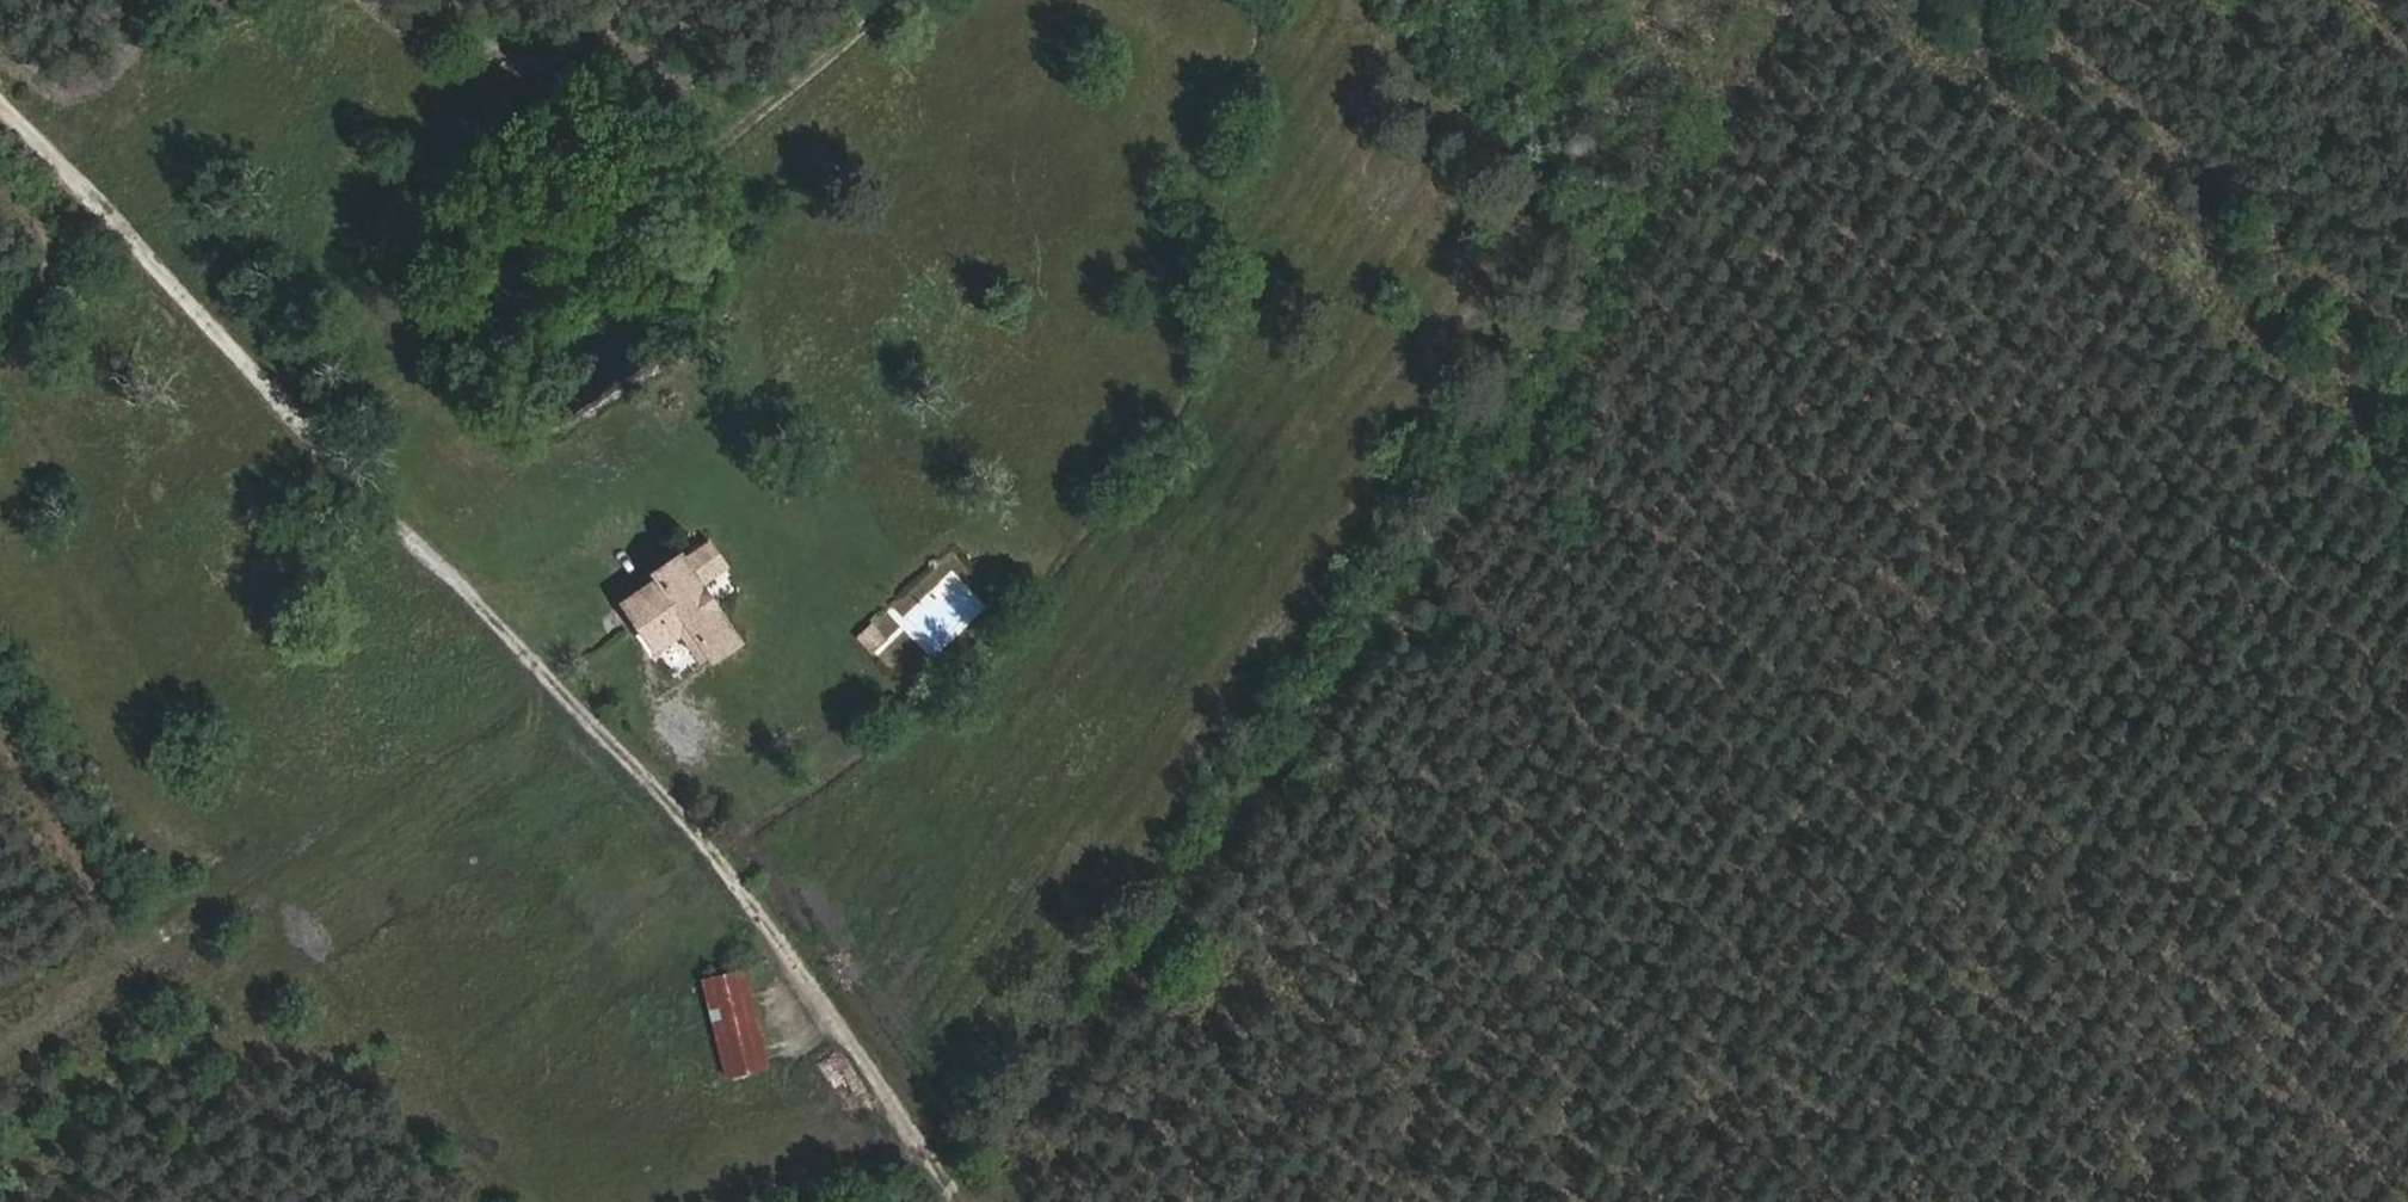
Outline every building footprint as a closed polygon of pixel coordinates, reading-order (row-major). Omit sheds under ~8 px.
[(668,550),(672,557),(636,582),(671,630),(699,611),(716,638),(724,632),(728,638),(756,618),(695,532),(668,550)] [(910,622),(897,604),(879,618),(893,634),(910,622)] [(876,652),(885,634),(866,624),(857,642),(876,652)] [(744,1058),(785,1048),(763,951),(720,961),(744,1058)]
